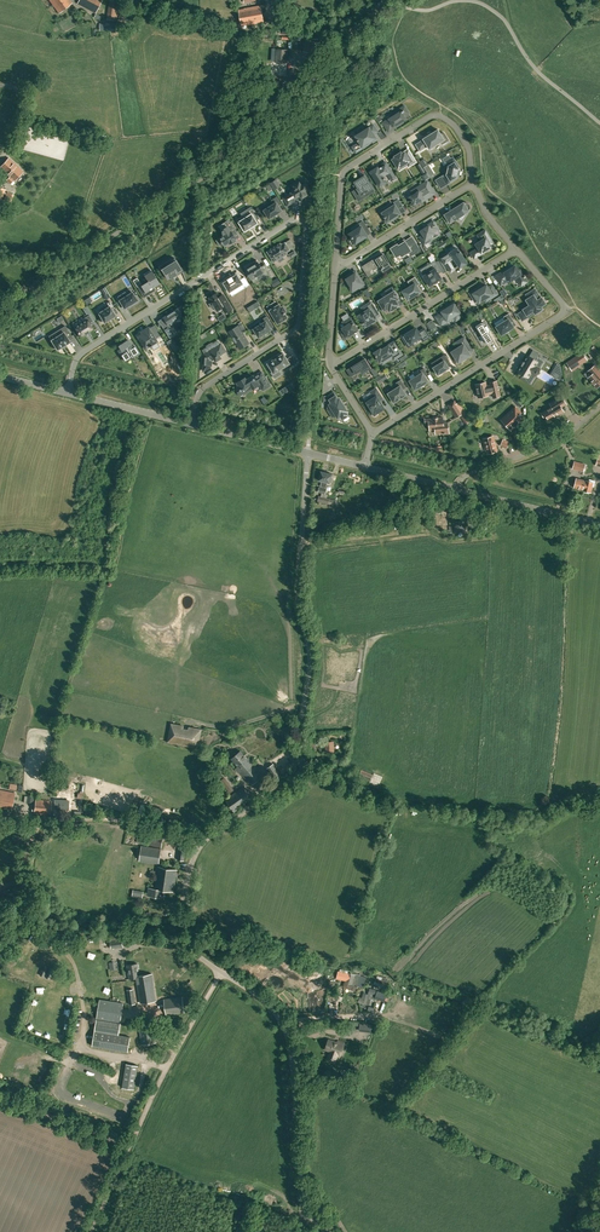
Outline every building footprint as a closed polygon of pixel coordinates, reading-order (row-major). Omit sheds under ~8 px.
[(72,3),(70,0),(50,0),(59,13),(72,3)] [(77,3),(96,13),(102,0),(79,0),(77,3)] [(107,19),(117,20),(119,1),(111,0),(109,0),(107,19)] [(245,8),(245,9),(239,10),(241,25),(248,24),(248,25),(257,24),(257,23),(264,21),(261,6),(261,5),(245,8)] [(292,24),(281,23),(280,34),(291,35),(292,26),(292,24)] [(317,55),(320,42),(306,39),(303,51),(317,55)] [(276,49),(276,51),(276,62),(286,63),(287,49),(276,49)] [(383,123),(388,130),(389,131),(399,125),(398,123),(406,119),(404,115),(408,112),(404,106),(392,114),(393,116),(383,123)] [(357,144),(360,149),(368,144),(368,143),(372,140),(376,138),(373,134),(377,131),(373,125),(356,136),(358,139),(357,140),(358,141),(359,140),(360,142),(357,144)] [(428,146),(430,149),(441,142),(442,144),(448,140),(444,132),(441,134),(438,129),(423,139),(424,139),(416,144),(420,150),(428,146)] [(410,161),(412,164),(416,162),(411,153),(407,156),(405,152),(402,154),(401,152),(399,154),(399,153),(399,154),(397,155),(395,156),(396,157),(393,159),(398,168),(399,168),(400,170),(406,166),(406,164),(406,163),(410,161)] [(444,179),(447,184),(456,178),(456,177),(457,176),(458,176),(458,174),(458,171),(459,172),(459,171),(459,170),(459,169),(458,169),(458,168),(458,167),(459,167),(453,157),(447,161),(449,166),(448,166),(448,167),(446,166),(444,173),(447,173),(447,174),(447,175),(445,177),(444,175),(436,180),(437,182),(441,180),(441,181),(444,179)] [(15,181),(23,171),(8,158),(0,167),(0,168),(10,177),(7,180),(11,184),(14,180),(15,181)] [(380,168),(379,169),(377,167),(371,172),(380,186),(387,182),(385,179),(386,179),(385,177),(384,178),(383,176),(387,173),(390,178),(394,175),(389,167),(386,169),(384,166),(382,167),(381,166),(380,168)] [(355,182),(356,183),(353,185),(356,189),(353,191),(357,198),(365,193),(367,196),(374,191),(365,175),(355,182)] [(270,183),(275,190),(281,186),(276,179),(270,183)] [(419,191),(414,194),(410,197),(414,204),(421,200),(421,201),(425,199),(425,200),(425,199),(427,198),(431,195),(428,190),(432,188),(427,181),(417,188),(419,191)] [(302,198),(307,195),(307,193),(310,191),(305,184),(302,186),(300,182),(294,186),(296,188),(295,189),(296,190),(289,194),(290,194),(284,198),(288,205),(297,200),(295,197),(300,195),(302,198)] [(9,207),(14,195),(8,192),(2,204),(9,207)] [(264,210),(269,218),(269,219),(282,210),(279,205),(282,204),(277,196),(271,200),(274,204),(264,210)] [(400,213),(398,209),(403,206),(399,199),(394,202),(396,204),(389,208),(389,207),(384,210),(387,215),(384,217),(387,223),(397,217),(396,215),(400,213)] [(463,203),(446,214),(445,214),(450,223),(468,211),(469,211),(470,209),(470,208),(471,208),(471,207),(470,206),(470,205),(470,204),(469,204),(469,203),(468,203),(467,202),(466,202),(465,202),(464,202),(463,203)] [(248,209),(252,214),(245,218),(243,216),(238,219),(245,231),(250,228),(253,226),(258,223),(255,218),(258,215),(252,206),(248,209)] [(223,242),(225,245),(230,243),(231,244),(235,242),(234,241),(236,239),(236,238),(233,234),(237,232),(229,220),(225,222),(226,224),(220,228),(225,235),(220,238),(222,241),(222,242),(222,243),(223,242)] [(364,231),(368,228),(363,221),(359,224),(361,227),(350,234),(356,243),(361,240),(365,238),(364,237),(367,236),(364,231)] [(434,221),(425,227),(426,228),(421,231),(424,235),(420,237),(424,244),(428,241),(426,238),(434,233),(433,232),(438,229),(434,221)] [(471,253),(474,257),(474,258),(486,250),(486,249),(487,248),(489,247),(491,246),(490,244),(493,242),(485,231),(478,235),(482,241),(479,242),(482,246),(471,253)] [(419,249),(415,241),(409,245),(408,246),(405,242),(400,245),(398,246),(397,244),(391,248),(397,256),(401,254),(402,256),(409,251),(411,254),(419,249)] [(285,243),(284,243),(285,243),(281,245),(281,244),(281,243),(280,244),(275,247),(273,248),(268,251),(267,251),(268,252),(274,261),(274,262),(275,262),(275,261),(286,254),(287,254),(287,253),(286,252),(289,250),(290,250),(289,249),(286,244),(285,243)] [(448,267),(452,265),(449,261),(454,257),(459,265),(453,268),(454,269),(459,265),(461,264),(462,265),(466,263),(460,253),(461,252),(460,251),(460,252),(457,248),(457,249),(456,249),(442,258),(444,260),(448,267)] [(391,266),(391,265),(387,259),(385,260),(382,254),(372,260),(373,261),(367,265),(366,264),(362,266),(368,276),(374,272),(372,270),(381,264),(382,267),(384,271),(391,266)] [(161,269),(167,278),(170,277),(171,278),(177,274),(175,272),(181,269),(174,257),(169,261),(170,263),(161,269)] [(257,260),(252,263),(253,265),(251,266),(250,265),(247,267),(245,268),(246,269),(250,276),(252,278),(259,274),(261,278),(265,275),(267,278),(272,275),(267,267),(263,270),(257,260)] [(430,286),(434,283),(442,278),(439,273),(442,271),(436,263),(433,265),(435,268),(431,271),(430,268),(428,268),(426,269),(426,270),(427,273),(423,276),(430,286)] [(513,265),(510,267),(499,274),(501,276),(497,279),(501,285),(510,280),(514,278),(516,277),(521,285),(523,284),(525,283),(525,282),(527,281),(525,278),(526,277),(525,276),(524,276),(520,269),(518,270),(515,266),(514,267),(513,265)] [(149,270),(150,271),(144,275),(147,279),(147,280),(148,282),(142,285),(146,292),(150,289),(150,290),(150,289),(152,288),(152,289),(152,288),(159,284),(150,269),(149,270)] [(352,275),(349,278),(346,279),(349,283),(348,283),(352,291),(364,284),(356,271),(351,274),(352,275)] [(229,279),(225,282),(233,295),(250,284),(246,277),(242,280),(238,274),(233,277),(233,276),(229,278),(229,279)] [(141,284),(137,277),(133,280),(137,287),(141,284)] [(407,288),(403,291),(408,299),(412,297),(413,297),(414,296),(415,295),(416,295),(416,294),(420,292),(417,286),(420,284),(415,277),(408,281),(411,286),(410,286),(410,287),(408,288),(407,288)] [(480,289),(479,287),(470,293),(475,301),(480,298),(482,301),(489,296),(490,298),(497,294),(494,289),(491,292),(487,285),(480,289)] [(290,292),(287,288),(280,292),(282,297),(290,292)] [(390,311),(398,305),(397,303),(396,302),(399,300),(400,299),(392,288),(387,291),(389,295),(379,301),(385,310),(388,308),(390,311)] [(522,312),(526,318),(535,312),(535,313),(537,312),(537,313),(538,312),(540,310),(540,311),(541,311),(541,310),(542,309),(541,306),(545,303),(542,298),(541,298),(535,289),(526,295),(532,304),(524,309),(524,310),(518,314),(519,315),(520,315),(519,314),(521,313),(522,312)] [(124,308),(128,305),(131,303),(132,305),(139,300),(136,294),(134,295),(132,292),(127,295),(125,291),(117,296),(120,300),(119,300),(124,308)] [(210,298),(215,306),(214,307),(216,311),(222,307),(225,312),(232,308),(227,300),(223,295),(219,297),(217,293),(210,298)] [(107,303),(109,306),(99,313),(98,313),(101,317),(99,318),(102,322),(104,321),(104,322),(115,315),(112,310),(114,309),(110,301),(107,303)] [(365,317),(361,320),(365,326),(373,321),(373,322),(377,320),(377,321),(378,321),(373,314),(377,312),(371,302),(362,308),(365,312),(362,313),(365,317)] [(455,302),(450,305),(451,306),(442,311),(443,312),(437,316),(439,319),(438,320),(441,325),(448,321),(448,320),(453,316),(454,317),(456,320),(459,318),(462,316),(456,307),(457,306),(455,302)] [(279,304),(273,308),(271,305),(268,307),(278,323),(280,322),(281,323),(286,320),(285,319),(287,317),(285,314),(286,313),(285,312),(286,311),(283,306),(281,307),(279,304)] [(87,306),(83,309),(87,314),(88,313),(93,321),(95,319),(87,306)] [(160,320),(162,323),(161,324),(169,338),(175,334),(168,323),(181,315),(182,306),(163,317),(160,320)] [(506,320),(496,326),(501,335),(506,332),(507,332),(507,331),(509,330),(509,331),(509,330),(514,327),(510,322),(514,320),(509,313),(504,317),(506,320)] [(91,325),(89,323),(92,321),(89,315),(85,317),(87,320),(75,328),(78,332),(77,332),(78,334),(79,333),(80,336),(84,333),(85,335),(89,332),(88,330),(90,330),(93,328),(91,325)] [(254,329),(259,337),(264,334),(266,332),(266,333),(267,332),(271,329),(268,324),(271,322),(267,316),(261,320),(263,323),(254,329)] [(350,334),(353,333),(358,330),(354,324),(355,324),(351,317),(343,322),(346,326),(343,328),(345,332),(342,334),(346,339),(351,335),(350,334)] [(437,327),(437,326),(436,327),(432,320),(433,320),(432,320),(427,323),(428,323),(432,329),(431,330),(432,330),(437,327)] [(482,322),(481,322),(482,324),(478,327),(487,343),(492,340),(493,341),(493,340),(488,333),(491,331),(487,325),(484,327),(484,326),(482,322)] [(56,331),(59,335),(51,340),(54,343),(52,344),(55,349),(57,348),(57,349),(62,346),(65,344),(70,341),(68,338),(72,336),(65,325),(56,331)] [(249,343),(240,329),(238,326),(235,328),(230,332),(233,336),(234,336),(239,342),(238,343),(237,343),(240,348),(241,348),(249,343)] [(150,346),(151,346),(152,345),(151,344),(156,341),(157,341),(155,338),(160,335),(157,331),(152,334),(148,328),(148,327),(144,329),(143,329),(144,330),(142,331),(141,331),(142,333),(138,336),(146,348),(150,346)] [(413,341),(417,339),(421,336),(423,340),(423,341),(430,336),(424,328),(419,332),(416,328),(412,331),(411,329),(401,336),(408,347),(414,343),(413,341)] [(466,359),(465,357),(470,354),(469,353),(473,351),(464,338),(457,342),(460,347),(457,348),(452,352),(455,356),(458,362),(461,360),(462,361),(465,359),(466,359)] [(130,342),(128,339),(119,345),(121,348),(118,350),(125,361),(128,359),(133,356),(134,357),(135,356),(139,353),(134,345),(132,346),(131,344),(130,342)] [(402,354),(395,342),(394,341),(389,345),(384,348),(381,350),(380,349),(375,352),(376,355),(377,357),(377,356),(380,362),(394,353),(395,355),(396,356),(397,357),(402,354)] [(216,361),(221,357),(219,355),(226,351),(221,344),(214,348),(214,346),(209,349),(210,350),(204,354),(204,371),(211,366),(212,360),(214,358),(216,361)] [(591,350),(596,356),(599,354),(595,347),(591,350)] [(275,373),(279,370),(287,365),(289,368),(296,363),(292,356),(287,359),(284,354),(284,353),(278,357),(273,359),(274,360),(268,363),(271,368),(274,373),(275,373)] [(572,370),(575,368),(587,360),(582,353),(567,363),(572,370)] [(449,368),(449,367),(446,362),(449,361),(445,354),(437,360),(439,364),(433,368),(436,373),(437,372),(438,374),(449,368)] [(526,359),(524,361),(524,362),(523,365),(522,365),(521,368),(520,368),(521,368),(520,369),(519,371),(523,374),(529,377),(531,373),(535,376),(540,368),(544,361),(537,357),(537,356),(534,360),(529,356),(528,356),(527,357),(527,358),(526,359)] [(369,365),(369,364),(365,358),(346,370),(351,377),(351,376),(361,370),(363,373),(371,368),(369,365)] [(557,363),(553,370),(554,370),(560,374),(562,371),(561,366),(557,364),(557,363)] [(591,369),(589,371),(592,374),(588,378),(597,388),(599,385),(599,371),(595,365),(591,369)] [(379,374),(375,367),(370,370),(375,377),(379,374)] [(420,370),(422,373),(410,381),(415,389),(420,386),(421,386),(420,385),(423,384),(428,381),(424,376),(428,374),(424,368),(420,370)] [(252,388),(253,388),(259,384),(263,390),(270,385),(262,372),(254,377),(253,376),(246,380),(245,378),(237,383),(241,389),(240,389),(241,391),(242,390),(243,393),(252,388)] [(401,380),(399,381),(396,383),(399,386),(388,393),(394,402),(406,395),(403,389),(406,387),(401,380)] [(488,394),(492,393),(493,397),(500,396),(497,381),(490,382),(491,385),(486,386),(486,382),(476,384),(478,397),(488,395),(488,394)] [(384,407),(381,401),(384,399),(376,388),(370,392),(373,396),(370,397),(370,398),(366,400),(367,402),(366,402),(372,411),(371,411),(374,416),(377,414),(376,413),(383,409),(385,408),(384,407)] [(347,411),(342,402),(339,398),(338,399),(334,393),(329,396),(328,409),(330,413),(333,410),(338,417),(341,415),(343,418),(348,415),(346,412),(347,411)] [(549,420),(555,417),(563,411),(560,406),(565,403),(566,404),(561,396),(550,403),(552,407),(550,408),(541,413),(544,417),(546,415),(549,420)] [(448,405),(450,407),(451,410),(456,418),(463,413),(455,401),(454,400),(448,405)] [(516,406),(507,414),(502,420),(504,423),(506,425),(507,425),(511,430),(522,419),(518,415),(521,412),(516,406)] [(448,422),(447,422),(443,423),(443,417),(425,419),(426,423),(429,423),(430,430),(436,429),(436,433),(440,433),(440,434),(449,433),(448,422)] [(483,442),(484,445),(485,450),(486,449),(487,454),(497,451),(493,436),(483,439),(484,441),(483,442)] [(585,464),(574,461),(573,468),(583,471),(585,464)] [(324,472),(321,471),(319,480),(322,481),(320,486),(323,487),(327,473),(327,472),(324,471),(324,472)] [(333,474),(331,474),(331,473),(327,472),(327,473),(323,487),(326,488),(327,482),(331,483),(333,474)] [(583,490),(584,490),(585,485),(583,485),(585,480),(584,480),(576,478),(575,484),(574,488),(583,490)] [(585,490),(584,492),(588,493),(589,492),(591,492),(593,483),(595,484),(596,480),(589,479),(589,481),(585,480),(583,485),(585,485),(584,490),(585,490)] [(333,505),(335,499),(327,497),(328,495),(325,494),(327,489),(319,487),(318,492),(322,493),(321,496),(319,496),(317,501),(321,502),(327,504),(327,506),(333,507),(333,505)] [(466,520),(455,521),(456,532),(467,531),(466,520)] [(190,727),(190,728),(184,727),(185,726),(172,723),(169,741),(199,747),(202,729),(190,727)] [(334,741),(325,742),(326,752),(334,751),(334,741)] [(240,772),(251,785),(264,775),(249,757),(248,759),(241,751),(237,754),(235,753),(234,753),(231,755),(231,757),(232,758),(231,759),(238,766),(236,768),(239,772),(240,772)] [(283,776),(274,763),(266,768),(276,781),(283,776)] [(373,774),(362,769),(359,776),(370,780),(373,774)] [(220,780),(229,793),(234,790),(225,777),(220,780)] [(8,789),(16,791),(18,785),(10,783),(8,789)] [(234,812),(252,799),(244,787),(226,799),(234,812)] [(10,792),(0,790),(0,807),(11,810),(15,793),(14,793),(10,792)] [(52,801),(36,799),(34,813),(50,815),(52,801)] [(56,800),(56,808),(69,808),(69,800),(56,800)] [(164,809),(149,805),(148,812),(138,809),(136,814),(156,820),(161,821),(164,809)] [(149,832),(148,839),(138,837),(137,842),(161,847),(164,835),(149,832)] [(159,864),(161,849),(142,846),(139,861),(159,864)] [(186,850),(179,849),(177,859),(185,861),(186,850)] [(157,880),(175,882),(177,869),(159,866),(157,880)] [(174,892),(175,882),(157,880),(155,889),(149,888),(148,896),(160,897),(161,890),(174,892)] [(133,890),(132,897),(143,899),(144,891),(133,890)] [(124,947),(122,939),(110,941),(111,949),(124,947)] [(136,978),(138,989),(141,1003),(157,1000),(154,987),(152,973),(139,975),(137,964),(127,965),(129,979),(136,978)] [(347,987),(347,988),(350,990),(356,992),(358,986),(363,988),(366,977),(361,975),(356,973),(355,975),(342,972),(342,973),(341,972),(339,978),(345,980),(343,986),(347,987)] [(382,979),(380,979),(376,978),(375,984),(385,987),(388,978),(382,976),(382,979)] [(371,999),(373,1000),(374,997),(383,999),(384,995),(376,992),(376,990),(370,988),(368,994),(364,993),(362,998),(360,998),(359,1001),(369,1005),(371,999)] [(137,1003),(134,989),(127,990),(129,1004),(137,1003)] [(166,1015),(184,1012),(182,997),(164,1000),(166,1015)] [(128,1052),(131,1037),(119,1035),(124,1003),(114,1002),(100,1000),(92,1046),(128,1052)] [(156,1042),(154,1024),(139,1026),(142,1044),(156,1042)] [(330,1053),(329,1056),(331,1057),(331,1058),(333,1058),(333,1057),(336,1058),(337,1056),(338,1053),(340,1054),(341,1051),(344,1043),(338,1041),(337,1042),(329,1039),(325,1049),(330,1051),(329,1053),(330,1053)] [(138,1065),(126,1063),(122,1088),(134,1090),(138,1065)]
